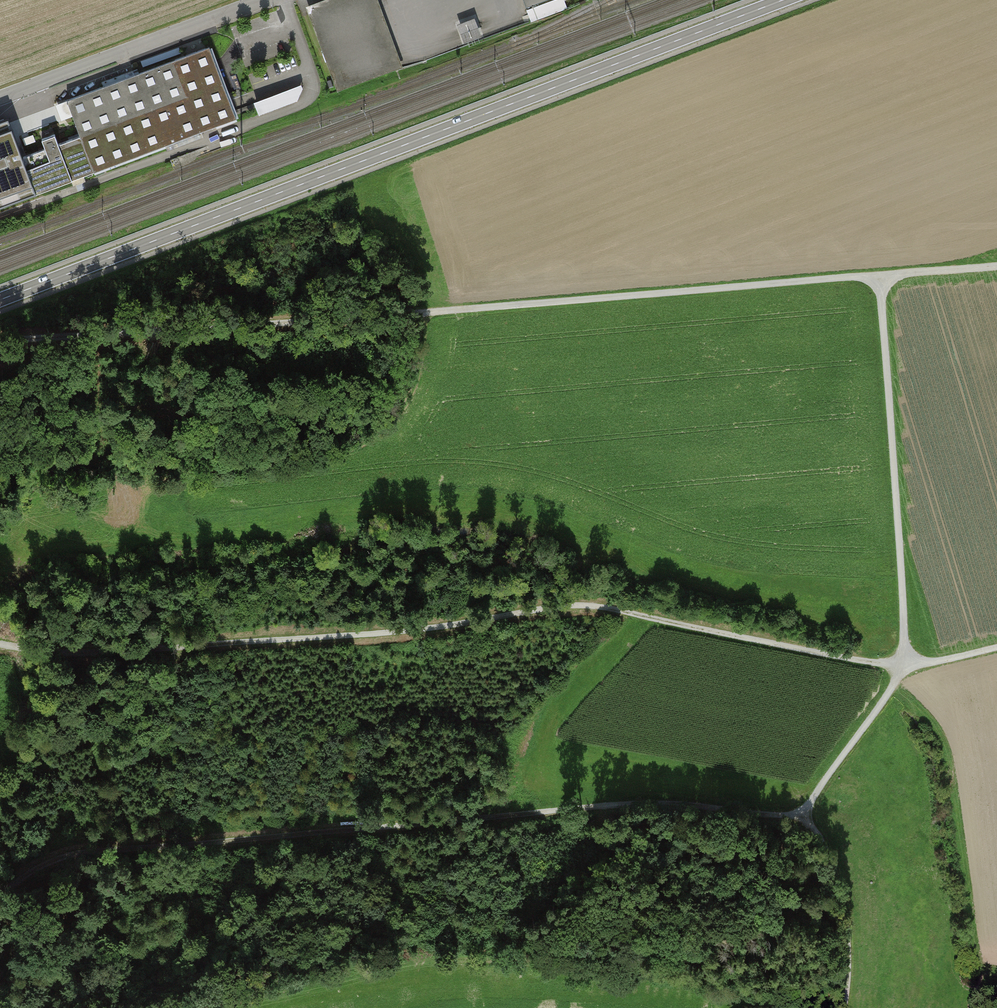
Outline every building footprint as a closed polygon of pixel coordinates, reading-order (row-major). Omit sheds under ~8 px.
[(563,0),(555,0),(527,10),(531,21),(566,8),(563,0)] [(475,24),(461,30),(464,36),(478,31),(475,24)] [(23,156),(36,193),(208,129),(236,119),(209,47),(67,100),(68,103),(66,104),(66,105),(59,107),(60,111),(62,115),(69,112),(69,113),(72,112),(80,135),(58,143),(55,134),(42,139),(45,148),(23,156)] [(301,84),(254,102),(259,115),(297,100),(303,88),(301,84)] [(0,120),(0,207),(36,194),(8,117),(0,120)] [(32,135),(23,139),(25,144),(34,141),(32,135)]
